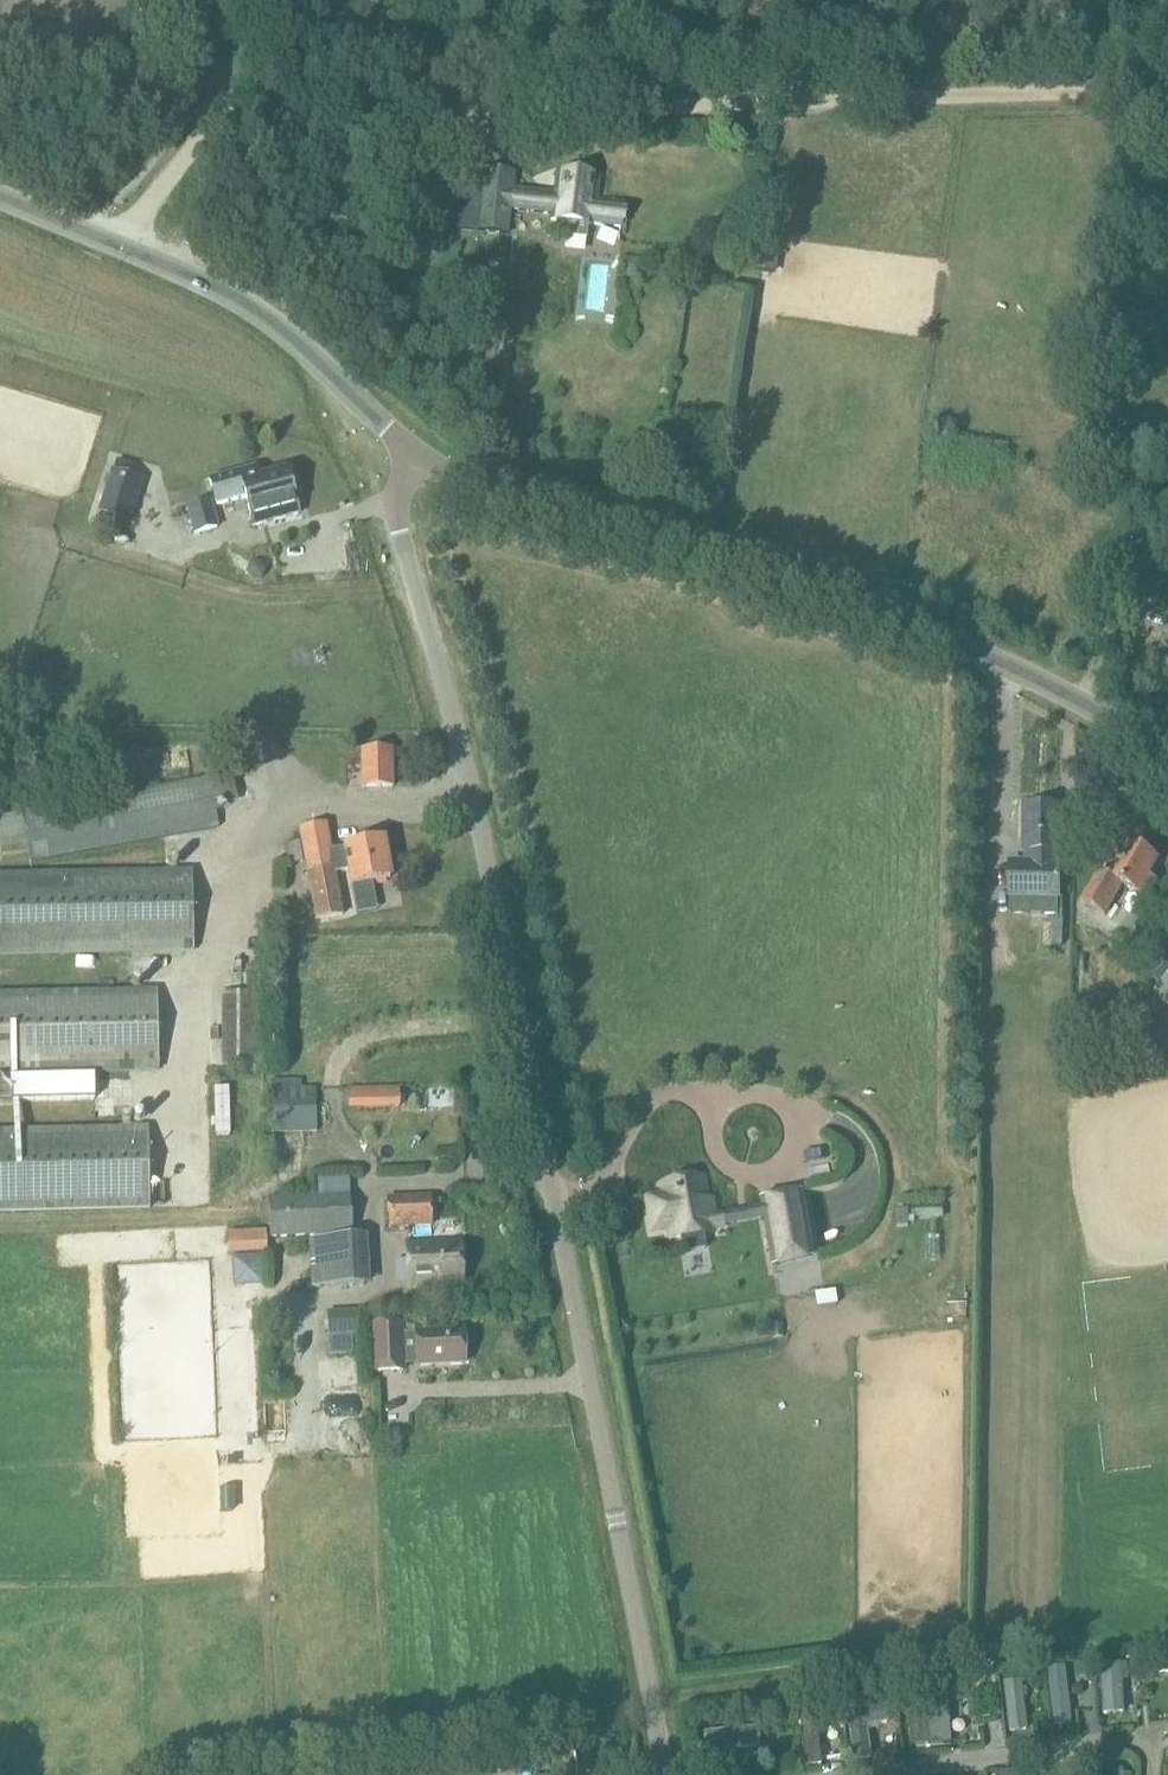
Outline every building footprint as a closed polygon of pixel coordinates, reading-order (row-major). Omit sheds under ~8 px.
[(482,168),(478,213),(476,232),(509,236),(512,211),(515,188),(516,173),(482,168)] [(540,191),(538,213),(552,215),(551,219),(555,220),(554,224),(555,224),(554,237),(587,241),(588,228),(589,228),(590,224),(621,227),(622,225),(625,225),(627,208),(624,207),(624,205),(596,202),(599,178),(557,174),(555,193),(540,191)] [(758,232),(751,272),(775,276),(782,235),(758,232)] [(635,282),(637,265),(625,264),(622,281),(635,282)] [(605,327),(608,281),(584,279),(582,325),(605,327)] [(288,471),(260,478),(257,467),(209,479),(214,502),(244,494),(253,526),(299,513),(288,471)] [(100,512),(129,522),(142,481),(113,472),(100,512)] [(194,534),(219,528),(211,501),(187,507),(194,534)] [(251,563),(246,572),(252,580),(262,580),(266,571),(261,563),(251,563)] [(393,786),(392,751),(361,751),(362,787),(393,786)] [(233,776),(230,760),(205,764),(207,777),(22,811),(23,812),(0,816),(0,847),(27,842),(31,863),(220,828),(215,809),(214,802),(238,798),(237,797),(233,776)] [(1024,851),(1028,851),(1028,861),(1009,860),(1008,899),(1062,900),(1061,862),(1057,861),(1056,852),(1061,852),(1062,806),(1024,806),(1024,851)] [(327,823),(299,829),(301,841),(305,863),(307,874),(336,869),(348,867),(351,886),(372,882),(391,879),(384,840),(345,848),(332,851),(327,823)] [(301,841),(285,844),(289,866),(305,863),(301,841)] [(1111,877),(1098,869),(1080,901),(1106,915),(1123,884),(1148,899),(1158,881),(1150,875),(1159,859),(1132,843),(1111,877)] [(336,869),(307,874),(315,921),(344,916),(336,869)] [(173,870),(0,874),(0,956),(194,952),(192,870),(173,870)] [(1108,934),(1126,906),(1117,901),(1099,928),(1108,934)] [(1163,968),(1152,977),(1162,991),(1157,996),(1167,1010),(1167,964),(1163,968)] [(223,993),(222,1066),(263,1067),(263,968),(247,967),(246,993),(223,993)] [(135,989),(0,993),(0,1075),(159,1072),(157,989),(140,989),(138,990),(135,989)] [(302,1079),(271,1080),(273,1134),(317,1133),(316,1089),(302,1090),(302,1079)] [(455,1086),(411,1087),(411,1100),(425,1100),(425,1106),(456,1106),(455,1086)] [(388,1108),(388,1095),(388,1087),(350,1087),(350,1109),(388,1108)] [(232,1154),(230,1107),(216,1108),(218,1155),(232,1154)] [(125,1127),(0,1130),(0,1212),(150,1209),(148,1126),(130,1126),(127,1127),(125,1127)] [(663,1196),(646,1199),(652,1231),(653,1236),(668,1233),(669,1243),(681,1241),(684,1253),(706,1250),(704,1237),(718,1235),(717,1231),(726,1230),(725,1224),(723,1214),(723,1213),(717,1214),(714,1199),(707,1200),(706,1192),(704,1178),(661,1186),(663,1196)] [(800,1192),(760,1199),(762,1207),(763,1216),(771,1260),(772,1266),(776,1265),(777,1268),(808,1263),(808,1261),(810,1261),(809,1260),(812,1259),(800,1192)] [(353,1235),(350,1194),(268,1199),(271,1240),(353,1235)] [(433,1227),(431,1196),(387,1198),(388,1229),(433,1227)] [(267,1253),(266,1231),(226,1233),(227,1255),(267,1253)] [(363,1237),(353,1237),(310,1240),(311,1288),(366,1285),(363,1237)] [(410,1288),(461,1286),(460,1243),(409,1245),(410,1288)] [(704,1268),(683,1274),(687,1289),(708,1282),(704,1268)] [(469,1308),(468,1286),(405,1288),(406,1311),(469,1308)] [(815,1313),(817,1326),(837,1323),(835,1310),(815,1313)] [(356,1316),(326,1317),(328,1354),(355,1352),(354,1338),(357,1338),(356,1316)] [(782,1324),(770,1326),(773,1339),(785,1337),(782,1324)] [(373,1326),(375,1374),(404,1373),(403,1357),(417,1356),(417,1365),(466,1363),(465,1331),(416,1333),(416,1335),(403,1336),(402,1325),(373,1326)] [(343,1439),(366,1440),(366,1416),(343,1416),(343,1439)] [(1142,1656),(1129,1657),(1129,1669),(1142,1668),(1142,1656)] [(1126,1666),(1119,1667),(1119,1666),(1099,1667),(1103,1716),(1123,1715),(1120,1682),(1127,1682),(1126,1666)] [(882,1683),(862,1686),(865,1702),(885,1699),(882,1683)] [(967,1686),(952,1688),(954,1703),(969,1701),(967,1686)] [(912,1746),(949,1743),(946,1696),(908,1698),(912,1746)] [(832,1703),(815,1705),(818,1729),(835,1727),(832,1703)] [(845,1709),(852,1759),(870,1756),(865,1725),(884,1722),(882,1703),(845,1709)] [(971,1745),(972,1711),(957,1710),(956,1745),(971,1745)] [(702,1730),(706,1773),(724,1771),(721,1748),(755,1744),(753,1725),(702,1730)]
